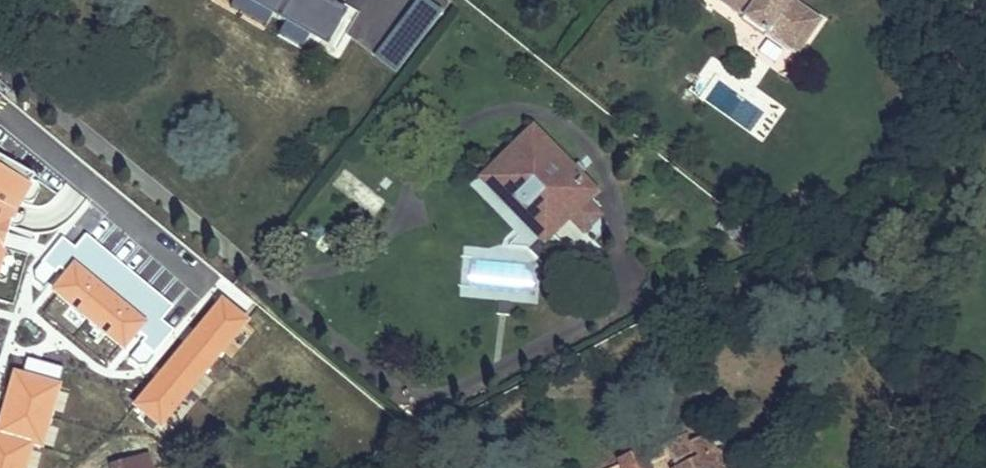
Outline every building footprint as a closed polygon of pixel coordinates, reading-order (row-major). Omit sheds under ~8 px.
[(265,26),(274,13),(253,0),(221,0),(265,26)] [(327,0),(253,0),(274,13),(328,45),(348,12),(327,0)] [(797,51),(821,15),(797,0),(724,0),(797,51)] [(551,231),(594,190),(535,130),(492,171),(551,231)] [(79,179),(58,161),(46,175),(0,139),(0,192),(63,243),(80,224),(101,241),(109,231),(142,257),(150,248),(93,204),(86,213),(65,196),(79,179)] [(373,215),(385,200),(345,170),(333,185),(373,215)] [(485,178),(544,238),(551,231),(492,171),(485,178)] [(42,314),(27,303),(0,337),(0,346),(8,356),(42,314)] [(218,337),(223,340),(227,343),(239,328),(243,330),(255,316),(238,303),(227,318),(231,321),(218,337)] [(654,445),(643,450),(642,448),(621,459),(622,460),(607,467),(670,467),(676,465),(677,467),(727,467),(718,450),(716,451),(706,433),(692,440),(687,432),(666,442),(665,439),(654,445)] [(148,458),(114,467),(115,467),(150,467),(148,458)]
